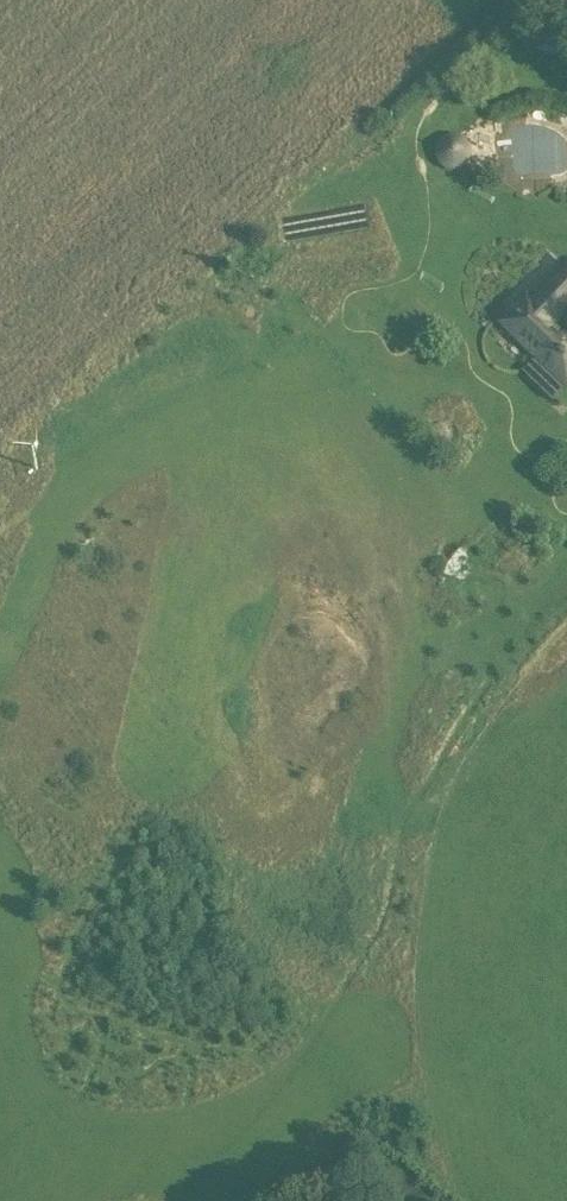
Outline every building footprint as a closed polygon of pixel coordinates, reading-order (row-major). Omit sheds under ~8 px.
[(434,153),(434,154),(434,155),(434,156),(435,157),(435,158),(435,159),(435,160),(436,161),(436,162),(437,163),(437,164),(438,164),(438,165),(439,165),(439,166),(440,167),(441,167),(441,168),(442,168),(442,169),(443,169),(444,170),(445,170),(446,171),(447,171),(448,171),(449,171),(450,172),(451,172),(452,172),(453,172),(454,172),(455,172),(456,171),(457,171),(458,171),(459,171),(460,170),(461,170),(462,169),(463,169),(463,168),(464,168),(465,167),(466,166),(466,165),(467,165),(467,164),(468,163),(469,162),(469,161),(470,160),(470,159),(470,158),(470,157),(471,157),(471,156),(471,155),(471,154),(471,153),(471,152),(471,151),(471,150),(471,149),(470,149),(470,148),(470,147),(469,146),(469,145),(468,144),(468,143),(467,143),(467,142),(466,141),(465,140),(464,139),(463,139),(463,138),(462,138),(461,137),(460,137),(459,136),(458,136),(457,136),(456,135),(455,135),(454,135),(453,135),(452,135),(451,135),(450,135),(449,135),(448,136),(447,136),(446,136),(445,137),(444,137),(443,138),(442,138),(442,139),(441,139),(441,140),(440,140),(439,141),(438,142),(438,143),(437,143),(437,144),(436,145),(436,146),(435,147),(435,148),(435,149),(435,150),(434,151),(434,152),(434,153)] [(566,309),(566,269),(531,305),(526,300),(503,323),(538,358),(536,360),(565,388),(566,386),(566,337),(562,342),(548,329),(566,309)]
